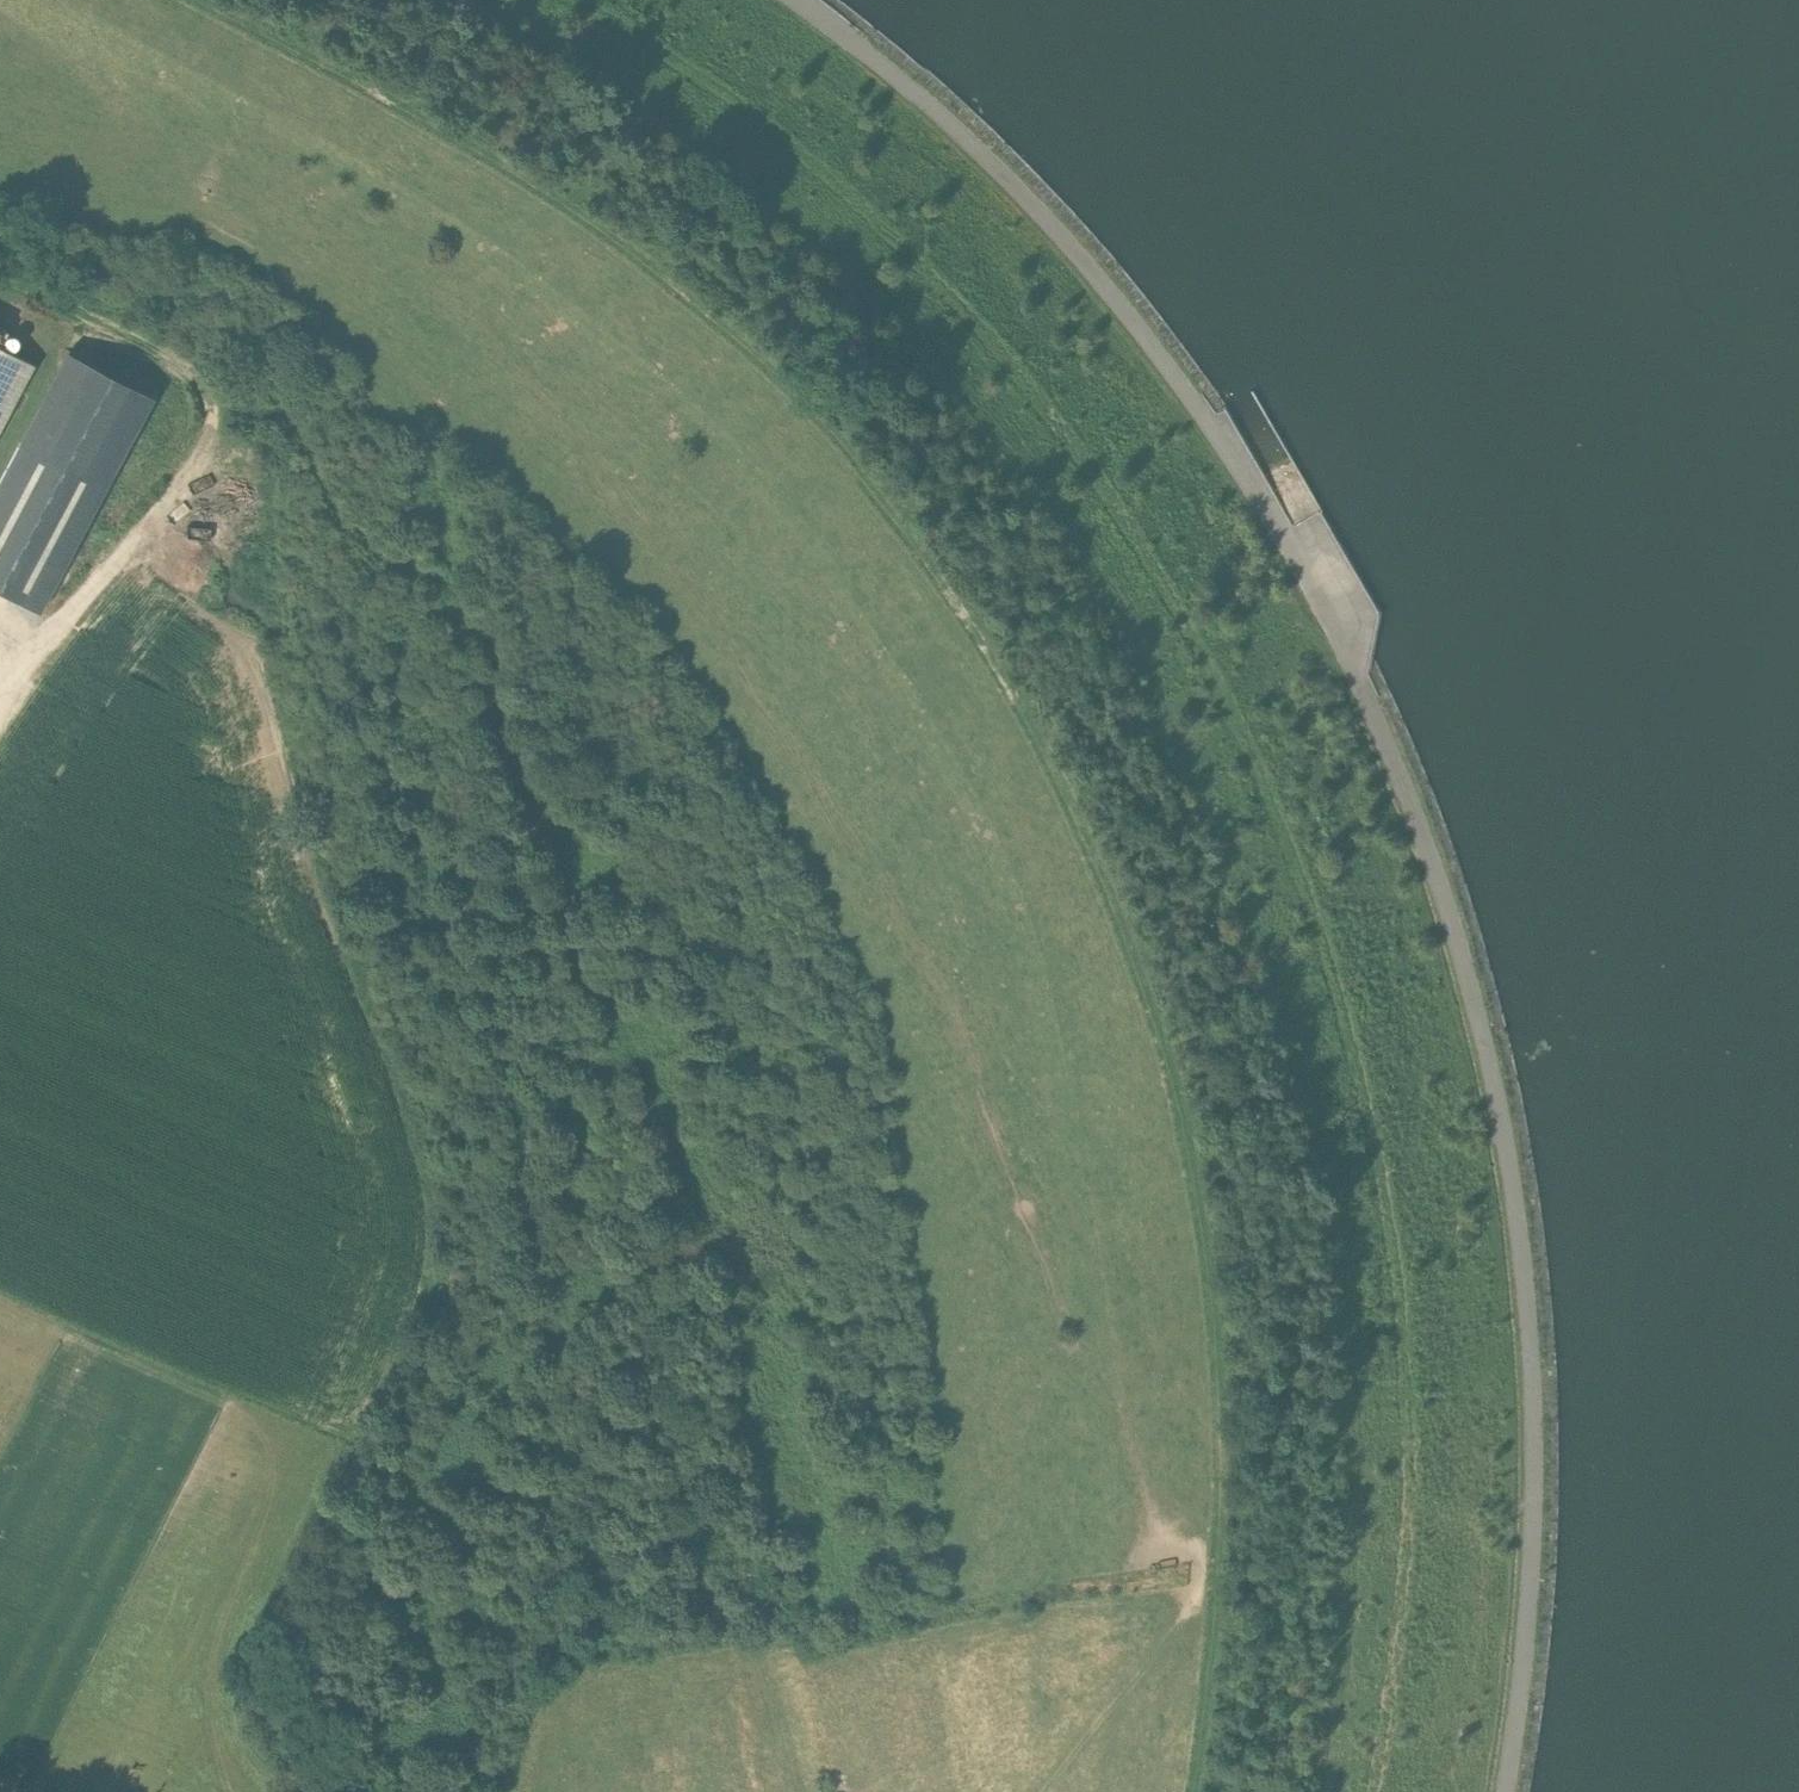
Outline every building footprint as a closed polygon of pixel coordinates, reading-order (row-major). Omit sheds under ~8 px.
[(32,361),(0,344),(0,423),(32,361)] [(149,393),(64,348),(0,471),(0,588),(38,608),(149,393)]
